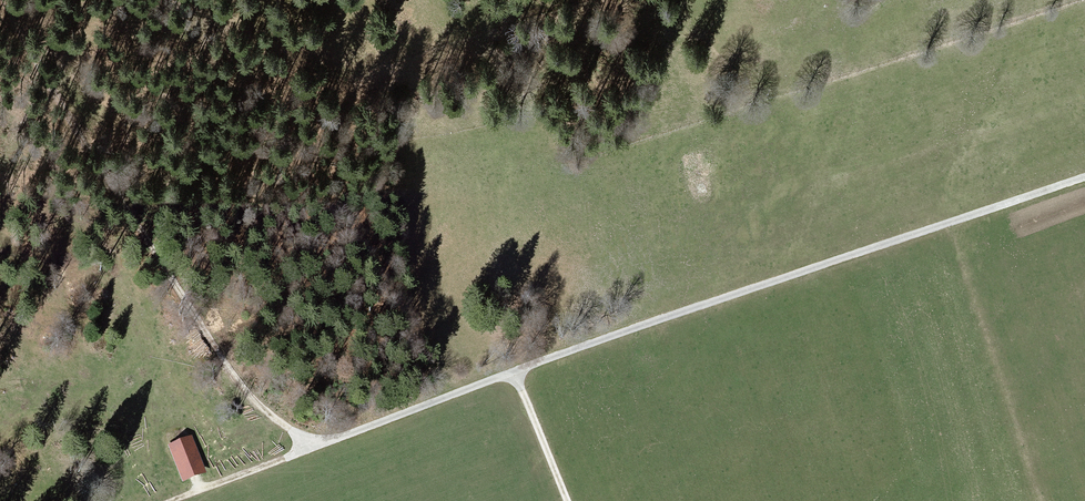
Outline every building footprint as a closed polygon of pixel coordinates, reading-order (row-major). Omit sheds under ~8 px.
[(204,471),(191,438),(171,445),(184,479),(204,471)]
